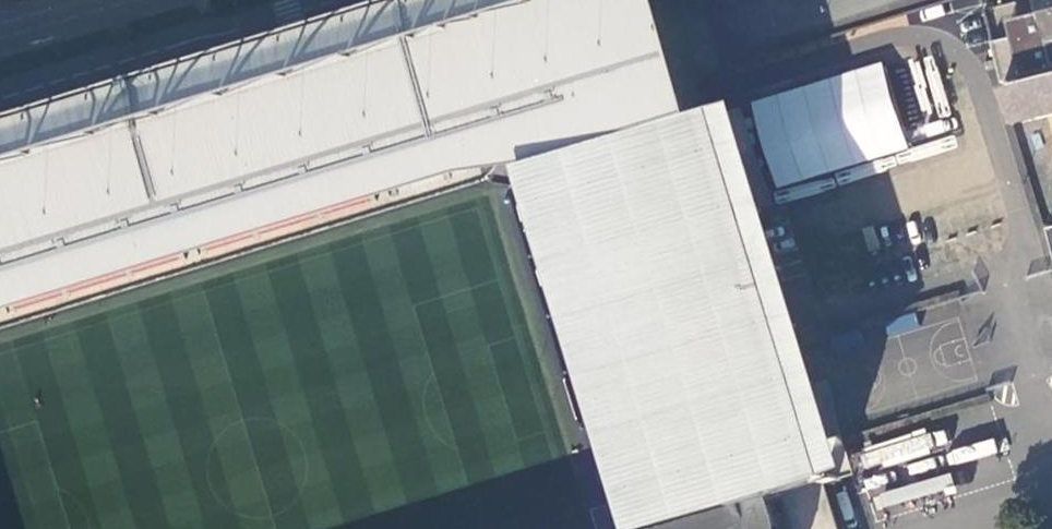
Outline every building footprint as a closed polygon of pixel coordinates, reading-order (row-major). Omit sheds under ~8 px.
[(1002,87),(1012,83),(1020,81),(1051,73),(1051,0),(1033,0),(1037,15),(1006,24),(1011,40),(992,46),(1002,87)] [(778,526),(770,504),(786,500),(795,528),(840,528),(827,488),(817,452),(784,344),(716,121),(703,78),(647,95),(630,74),(607,53),(584,38),(575,32),(571,38),(549,26),(509,17),(447,21),(433,25),(0,158),(0,357),(476,211),(574,528),(767,528),(778,526)] [(761,153),(774,200),(957,151),(953,136),(905,148),(882,63),(747,99),(755,128),(736,134),(742,158),(761,153)] [(1020,81),(1022,88),(1014,91),(1004,94),(1013,129),(1017,128),(1051,118),(1051,73),(1020,81)] [(1022,88),(1020,81),(1012,83),(1014,91),(1022,88)]
